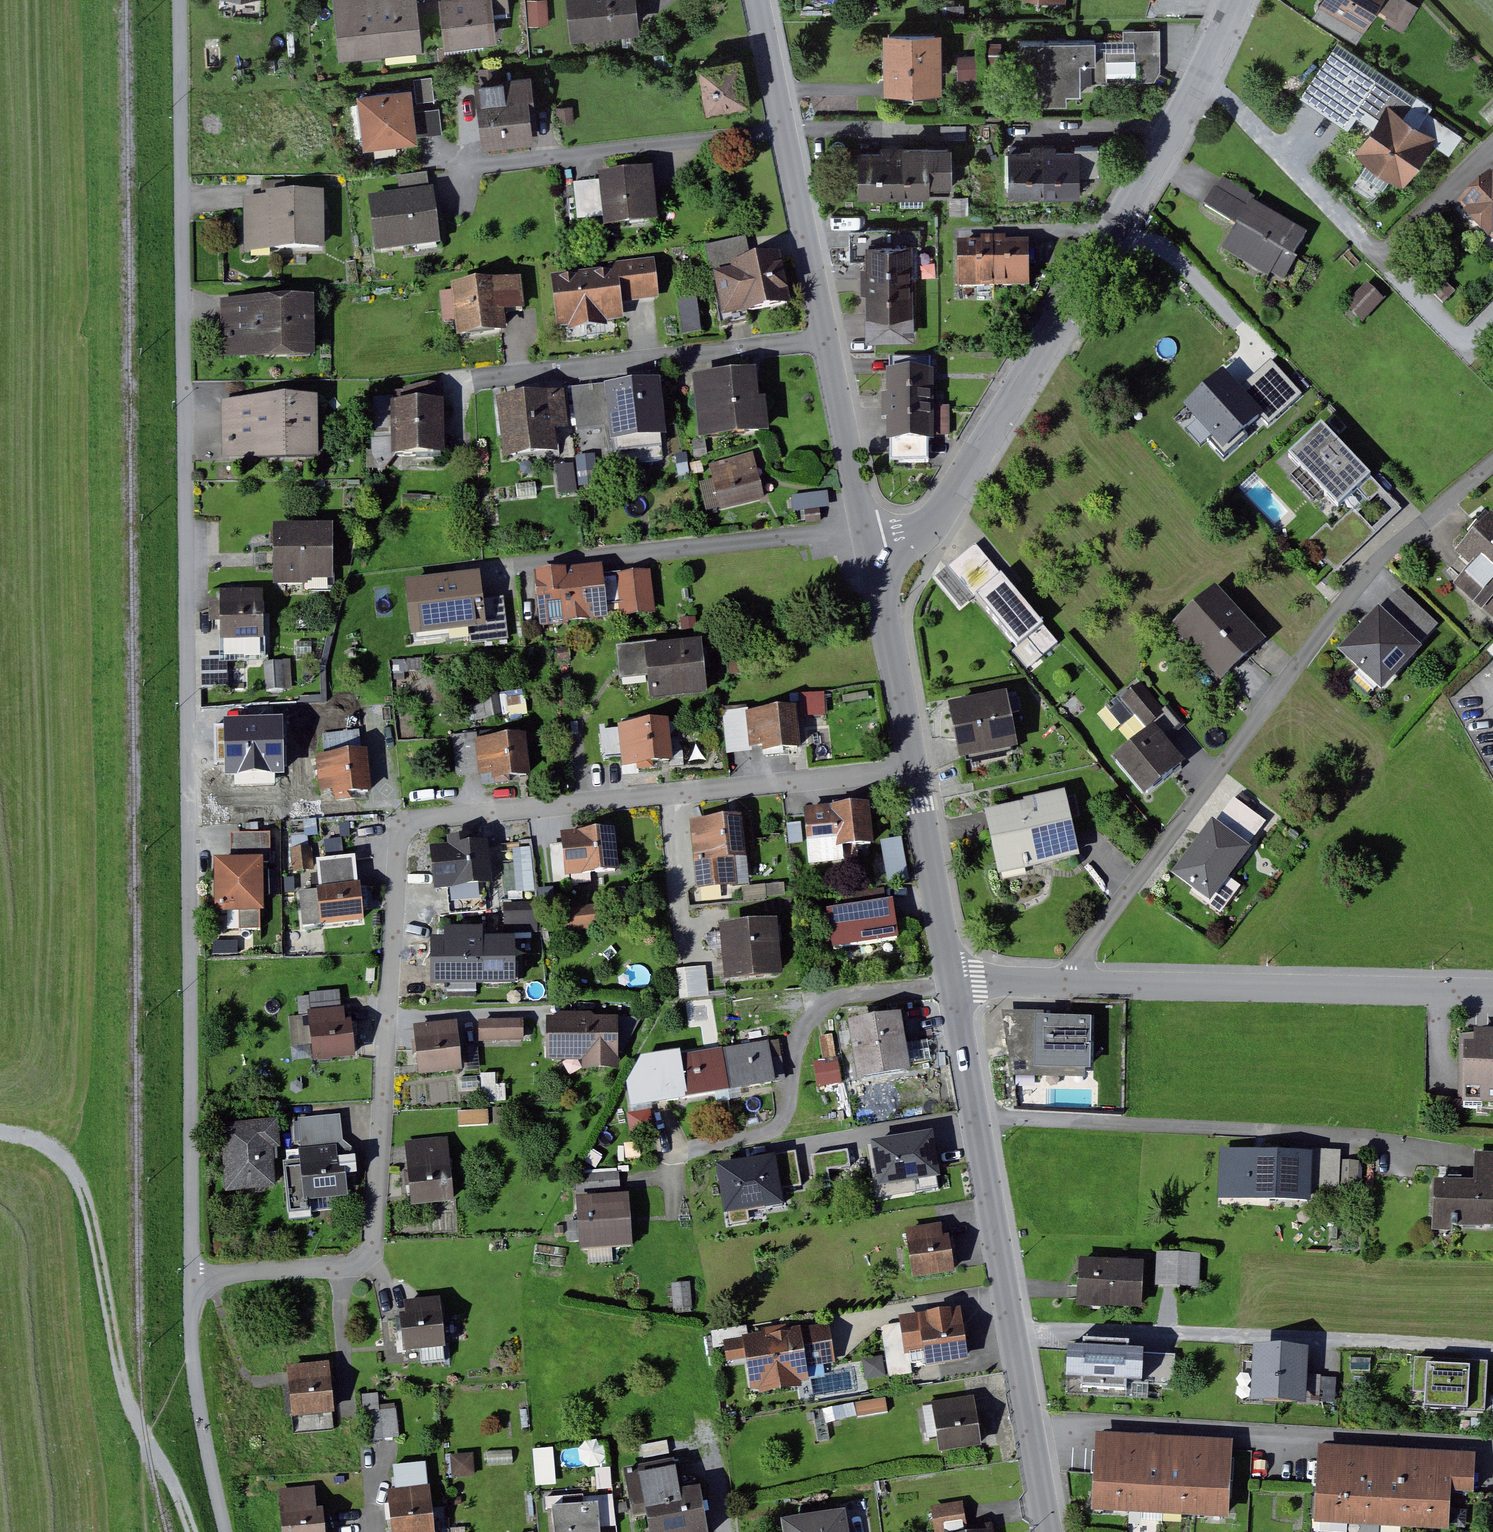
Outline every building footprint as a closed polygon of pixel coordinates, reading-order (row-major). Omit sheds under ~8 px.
[(344,53),(384,49),(379,0),(339,0),(344,53)] [(384,49),(424,45),(419,0),(379,0),(384,49)] [(449,43),(496,39),(494,8),(513,7),(512,0),(445,0),(449,43)] [(573,33),(643,25),(640,0),(569,0),(573,33)] [(1326,2),(1369,26),(1382,4),(1384,0),(1327,0),(1326,2)] [(1422,5),(1413,0),(1384,0),(1382,4),(1396,12),(1391,19),(1408,29),(1422,5)] [(1111,60),(1140,59),(1140,79),(1160,79),(1165,69),(1165,28),(1128,29),(1128,39),(1024,41),(1024,67),(1043,66),(1043,102),(1071,101),(1070,92),(1085,92),(1085,81),(1111,80),(1111,60)] [(942,99),(942,35),(893,35),(894,88),(894,99),(942,99)] [(1420,102),(1338,45),(1304,92),(1351,125),(1365,105),(1386,120),(1394,108),(1409,118),(1420,102)] [(744,49),(700,57),(709,105),(753,97),(744,49)] [(979,56),(963,56),(963,76),(979,75),(979,56)] [(436,75),(418,77),(420,100),(428,99),(438,98),(436,75)] [(454,101),(458,142),(469,141),(537,134),(532,78),(483,83),(485,98),(454,101)] [(413,86),(360,91),(365,142),(418,137),(413,86)] [(1365,150),(1406,178),(1435,136),(1409,118),(1394,108),(1386,120),(1365,150)] [(970,124),(946,124),(947,138),(970,138),(970,124)] [(909,146),(909,152),(910,194),(932,193),(932,190),(957,189),(956,146),(909,146)] [(1082,172),(1102,171),(1102,146),(1082,146),(1082,151),(1082,172)] [(1014,152),(1015,191),(1082,191),(1082,172),(1082,151),(1014,152)] [(864,194),(910,194),(909,152),(863,153),(864,194)] [(589,180),(578,181),(582,220),(606,217),(607,226),(662,219),(655,166),(600,172),(601,179),(589,180)] [(1227,177),(1211,203),(1243,223),(1256,202),(1260,197),(1227,177)] [(1466,203),(1474,211),(1471,213),(1492,236),(1492,178),(1466,203)] [(436,186),(372,194),(379,251),(444,242),(438,197),(436,186)] [(327,192),(247,194),(249,251),(328,250),(327,192)] [(1310,235),(1256,202),(1243,223),(1229,248),(1283,280),(1310,235)] [(871,228),(871,245),(917,245),(922,245),(922,227),(871,228)] [(751,235),(711,243),(726,318),(795,305),(784,250),(755,256),(751,235)] [(1032,244),(964,245),(964,286),(1032,285),(1032,244)] [(917,279),(917,245),(871,245),(871,279),(917,279)] [(613,268),(555,274),(560,326),(627,320),(625,301),(644,300),(664,298),(660,257),(612,262),(613,268)] [(526,276),(455,283),(460,335),(510,330),(508,311),(518,310),(529,309),(526,276)] [(917,313),(917,279),(871,279),(872,313),(917,313)] [(317,294),(224,297),(225,320),(226,358),(318,355),(317,294)] [(918,337),(917,313),(872,313),(872,338),(918,337)] [(894,357),(894,373),(934,372),(934,357),(894,357)] [(763,367),(696,373),(702,436),(769,430),(763,367)] [(894,373),(894,406),(934,406),(934,372),(894,373)] [(1187,408),(1226,452),(1265,418),(1227,373),(1187,408)] [(669,435),(663,378),(608,385),(615,442),(669,435)] [(569,390),(500,397),(506,458),(561,452),(559,429),(573,427),(569,390)] [(321,396),(226,399),(226,429),(227,457),(321,455),(321,396)] [(447,399),(393,400),(395,455),(449,453),(447,399)] [(934,440),(934,406),(894,406),(895,440),(898,440),(931,440),(934,440)] [(1377,478),(1327,426),(1295,457),(1346,509),(1377,478)] [(898,457),(931,457),(931,447),(931,440),(898,440),(898,457)] [(771,499),(759,451),(713,462),(726,511),(771,499)] [(1380,534),(1358,510),(1337,529),(1333,525),(1313,542),(1339,571),(1380,534)] [(1461,552),(1475,566),(1467,574),(1459,583),(1492,615),(1492,518),(1461,552)] [(336,524),(277,524),(277,556),(277,585),(337,585),(336,524)] [(979,543),(952,566),(1023,647),(1049,624),(979,543)] [(538,571),(544,624),(611,617),(610,605),(624,603),(625,616),(658,612),(653,571),(624,574),(624,573),(607,575),(605,563),(538,571)] [(408,581),(415,635),(489,626),(482,572),(408,581)] [(1220,585),(1176,626),(1226,680),(1243,664),(1270,639),(1220,585)] [(266,590),(224,589),(224,640),(266,640),(266,590)] [(1384,613),(1425,650),(1444,629),(1404,592),(1394,603),(1384,613)] [(1384,613),(1347,653),(1388,690),(1425,650),(1384,613)] [(661,644),(622,647),(624,678),(651,676),(649,650),(662,649),(661,644)] [(662,649),(649,650),(651,676),(653,697),(708,693),(705,646),(662,649)] [(203,657),(203,687),(228,688),(228,657),(203,657)] [(828,714),(827,690),(800,692),(801,715),(828,714)] [(1010,692),(952,703),(960,745),(963,759),(1020,749),(1010,692)] [(800,706),(751,711),(754,747),(767,746),(767,751),(804,747),(800,706)] [(754,747),(751,711),(728,712),(731,754),(744,752),(755,752),(754,747)] [(672,719),(622,724),(626,765),(677,760),(672,719)] [(1160,723),(1118,758),(1149,795),(1191,760),(1160,723)] [(529,734),(480,739),(483,773),(483,775),(495,774),(495,780),(533,776),(529,734)] [(483,773),(480,739),(464,741),(467,774),(474,774),(483,773)] [(370,751),(320,756),(324,791),(337,789),(338,795),(374,792),(370,751)] [(1070,792),(989,810),(1003,873),(1084,855),(1070,792)] [(1228,813),(1219,826),(1251,850),(1271,823),(1239,799),(1228,813)] [(820,807),(808,808),(811,841),(837,839),(838,847),(876,844),(873,802),(820,807)] [(747,815),(694,820),(701,889),(754,884),(747,815)] [(805,840),(805,821),(790,821),(790,841),(805,840)] [(1251,850),(1219,826),(1181,877),(1216,903),(1254,852),(1251,850)] [(618,828),(565,833),(569,876),(622,871),(618,828)] [(273,831),(234,832),(234,845),(234,858),(264,857),(264,864),(274,864),(273,831)] [(887,840),(894,882),(914,878),(907,837),(887,840)] [(432,847),(437,890),(495,883),(490,840),(432,847)] [(361,872),(358,856),(318,862),(327,926),(367,920),(361,872)] [(264,864),(264,857),(234,858),(217,858),(217,911),(265,910),(264,864)] [(848,892),(850,907),(832,908),(837,947),(903,940),(900,911),(899,899),(890,900),(888,888),(848,892)] [(541,901),(507,902),(509,933),(543,932),(541,901)] [(597,904),(570,906),(572,930),(599,927),(597,904)] [(781,919),(723,925),(729,981),(787,974),(781,919)] [(485,929),(447,929),(447,985),(517,984),(516,939),(485,939),(485,929)] [(710,965),(681,969),(685,1000),(714,996),(710,965)] [(347,1007),(311,1011),(316,1061),(358,1057),(354,1019),(348,1020),(347,1007)] [(550,1012),(551,1059),(622,1059),(621,1011),(550,1012)] [(1039,1017),(1081,1017),(1081,1011),(1007,1011),(1018,1075),(1091,1077),(1091,1069),(1039,1069),(1039,1017)] [(906,1013),(852,1022),(862,1079),(916,1071),(906,1013)] [(1081,1017),(1039,1017),(1039,1069),(1091,1069),(1096,1069),(1096,1017),(1081,1017)] [(526,1019),(483,1019),(483,1040),(526,1040),(526,1019)] [(461,1020),(417,1025),(422,1075),(466,1070),(461,1020)] [(1470,1042),(1469,1102),(1492,1103),(1492,1028),(1480,1028),(1480,1043),(1470,1042)] [(735,1090),(780,1083),(773,1041),(728,1048),(735,1090)] [(690,1097),(735,1090),(728,1048),(684,1055),(690,1097)] [(631,1082),(635,1105),(671,1099),(690,1097),(684,1055),(683,1051),(647,1056),(631,1082)] [(843,1060),(819,1064),(822,1087),(847,1083),(843,1060)] [(344,1114),(303,1117),(307,1160),(287,1162),(291,1203),(292,1221),(317,1218),(316,1212),(337,1210),(335,1198),(351,1197),(351,1195),(362,1182),(359,1150),(346,1140),(345,1128),(344,1114)] [(280,1119),(224,1125),(231,1194),(280,1189),(275,1148),(283,1148),(280,1119)] [(933,1135),(897,1140),(904,1189),(946,1183),(946,1177),(941,1146),(935,1147),(933,1135)] [(451,1137),(409,1141),(416,1205),(458,1201),(451,1137)] [(840,1177),(836,1151),(814,1154),(818,1180),(840,1177)] [(791,1154),(783,1156),(789,1191),(809,1188),(802,1152),(791,1154)] [(1481,1152),(1480,1162),(1480,1180),(1440,1178),(1438,1224),(1492,1226),(1492,1152),(1481,1152)] [(1229,1153),(1228,1194),(1312,1197),(1313,1155),(1229,1153)] [(783,1156),(723,1166),(732,1216),(791,1205),(789,1191),(783,1156)] [(1368,1162),(1346,1160),(1345,1185),(1367,1186),(1368,1162)] [(625,1170),(581,1172),(581,1190),(625,1188),(625,1181),(625,1170)] [(634,1194),(580,1197),(583,1249),(637,1245),(635,1220),(634,1194)] [(908,1229),(917,1279),(959,1272),(953,1235),(948,1236),(947,1230),(945,1223),(908,1229)] [(1162,1252),(1161,1285),(1174,1285),(1203,1285),(1204,1252),(1162,1252)] [(1150,1261),(1084,1258),(1082,1290),(1082,1306),(1147,1310),(1150,1261)] [(695,1282),(676,1284),(678,1308),(697,1307),(695,1282)] [(453,1347),(447,1300),(409,1305),(414,1352),(453,1347)] [(965,1308),(903,1317),(909,1352),(927,1350),(930,1367),(973,1361),(965,1308)] [(832,1323),(747,1336),(756,1393),(815,1384),(812,1367),(838,1363),(832,1323)] [(1314,1349),(1260,1346),(1257,1400),(1311,1403),(1313,1376),(1314,1349)] [(1180,1354),(1073,1347),(1073,1350),(1071,1378),(1177,1386),(1180,1354)] [(1492,1363),(1422,1359),(1419,1406),(1490,1410),(1492,1363)] [(341,1413),(336,1365),(293,1370),(298,1417),(341,1413)] [(1313,1376),(1311,1403),(1341,1404),(1341,1378),(1326,1377),(1313,1376)] [(985,1445),(978,1396),(937,1402),(944,1451),(985,1445)] [(402,1409),(367,1412),(369,1440),(378,1440),(404,1437),(402,1409)] [(1102,1433),(1097,1510),(1235,1518),(1239,1450),(1239,1441),(1102,1433)] [(1324,1445),(1319,1524),(1454,1531),(1459,1454),(1324,1445)] [(635,1519),(648,1516),(652,1531),(711,1531),(703,1488),(684,1491),(681,1478),(677,1459),(627,1468),(635,1519)] [(403,1476),(404,1488),(434,1486),(431,1463),(402,1466),(403,1476)] [(281,1489),(285,1531),(323,1531),(320,1486),(281,1489)] [(434,1486),(404,1488),(390,1490),(394,1531),(438,1531),(434,1486)] [(555,1507),(557,1531),(603,1531),(601,1504),(555,1507)] [(965,1520),(963,1507),(944,1509),(948,1531),(967,1531),(965,1520)] [(846,1517),(792,1524),(793,1531),(848,1531),(846,1517)]
